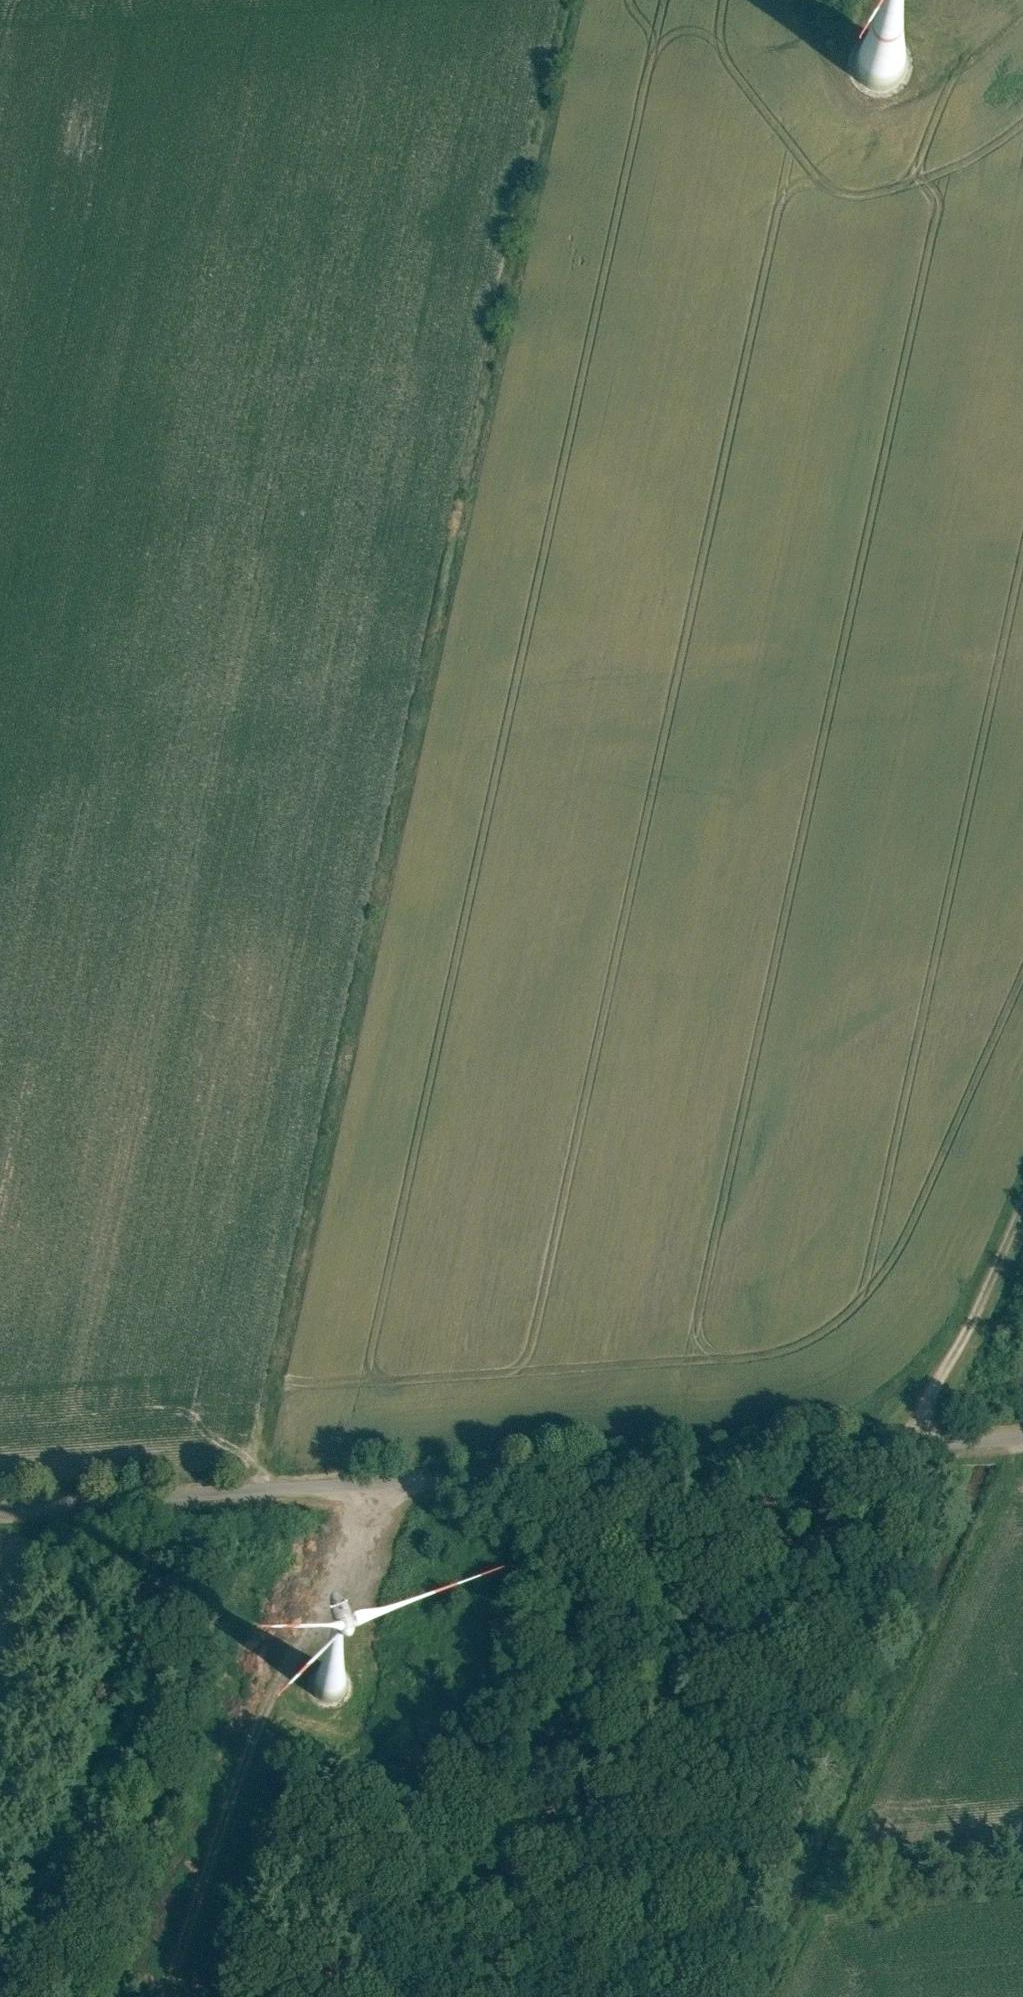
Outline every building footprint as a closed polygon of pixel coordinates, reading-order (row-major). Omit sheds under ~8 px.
[(870,59),(873,84),(896,82),(893,57),(870,59)]
